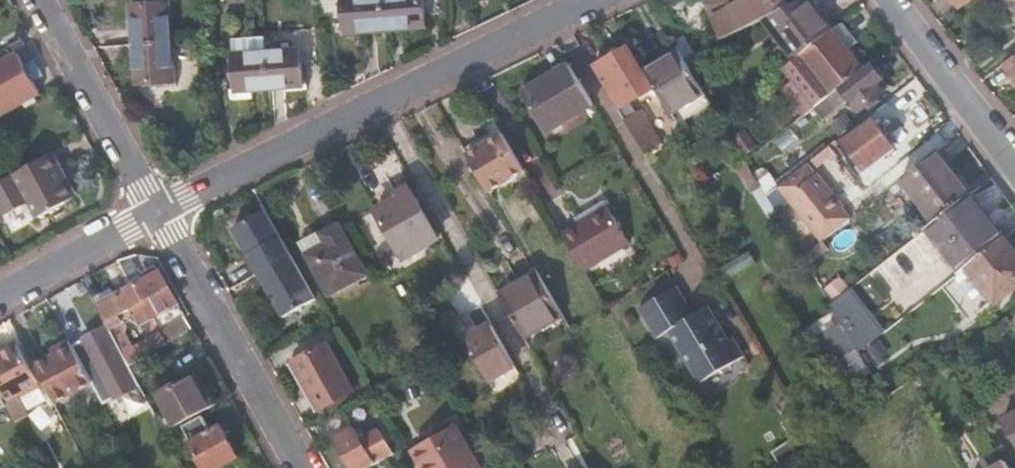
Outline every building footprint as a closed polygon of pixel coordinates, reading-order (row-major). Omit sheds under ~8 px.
[(385,0),(345,0),(347,27),(361,25),(361,31),(387,29),(385,0)] [(387,29),(411,27),(410,21),(425,21),(424,0),(385,0),(387,29)] [(725,39),(743,30),(742,27),(776,7),(779,11),(791,5),(788,0),(746,0),(715,19),(725,39)] [(791,5),(779,11),(765,18),(796,58),(832,30),(809,0),(801,0),(791,5)] [(133,5),(136,45),(172,42),(171,18),(165,19),(164,3),(133,5)] [(796,58),(785,67),(794,78),(784,87),(806,115),(864,69),(848,50),(853,46),(837,26),(832,30),(796,58)] [(172,42),(136,45),(138,83),(169,81),(168,66),(174,66),(172,42)] [(678,45),(645,64),(648,69),(681,51),(678,45)] [(979,45),(971,51),(978,61),(986,55),(979,45)] [(615,55),(595,66),(646,152),(663,143),(643,109),(637,112),(630,100),(653,86),(630,46),(620,52),(617,46),(611,49),(615,55)] [(268,52),(270,88),(288,87),(288,85),(303,84),(300,50),(268,52)] [(648,69),(672,109),(705,90),(681,51),(648,69)] [(0,63),(0,117),(25,103),(27,107),(37,101),(35,97),(41,94),(34,81),(42,77),(34,62),(25,66),(18,53),(12,56),(10,52),(0,57),(0,59),(2,62),(0,63)] [(255,89),(270,88),(268,52),(235,54),(237,89),(255,87),(255,89)] [(1014,80),(1014,61),(1006,68),(1014,80)] [(547,134),(594,105),(569,63),(522,91),(547,134)] [(872,66),(843,89),(860,112),(886,92),(879,83),(883,80),(872,66)] [(874,119),(845,141),(847,144),(841,148),(850,159),(860,173),(866,169),(867,170),(897,148),(874,119)] [(745,129),(733,138),(746,154),(758,144),(745,129)] [(503,134),(467,155),(489,191),(524,170),(503,134)] [(937,151),(901,179),(935,223),(971,195),(937,151)] [(54,152),(15,174),(39,217),(73,199),(58,172),(64,169),(54,152)] [(808,164),(779,187),(822,241),(851,218),(842,208),(844,206),(818,173),(816,175),(808,164)] [(779,186),(779,187),(808,164),(807,164),(779,186)] [(400,198),(378,210),(400,250),(419,239),(423,246),(440,237),(410,187),(398,195),(400,198)] [(971,195),(935,223),(927,229),(960,273),(967,267),(1005,238),(971,195)] [(579,226),(609,208),(605,201),(575,219),(578,223),(579,226)] [(578,223),(562,233),(585,270),(631,243),(609,208),(579,226),(578,223)] [(235,228),(260,273),(293,254),(268,209),(235,228)] [(340,221),(300,243),(330,295),(369,273),(340,221)] [(1005,238),(967,267),(996,304),(1014,289),(1014,251),(1005,238)] [(293,254),(260,273),(285,317),(318,298),(293,254)] [(161,270),(99,304),(108,321),(121,314),(124,318),(136,312),(133,307),(145,301),(154,316),(179,303),(161,270)] [(564,315),(538,272),(500,294),(525,337),(564,315)] [(678,285),(639,308),(658,338),(669,331),(701,382),(746,355),(734,335),(729,338),(708,305),(696,312),(678,285)] [(849,289),(831,303),(859,351),(883,333),(849,289)] [(169,343),(189,332),(184,323),(164,334),(169,343)] [(516,365),(493,325),(467,339),(490,379),(516,365)] [(110,326),(73,346),(107,407),(143,388),(131,365),(110,326)] [(59,353),(37,365),(56,402),(92,383),(69,341),(56,348),(59,353)] [(329,342),(295,361),(322,409),(356,390),(329,342)] [(0,355),(0,389),(9,405),(16,419),(22,416),(12,398),(40,383),(19,345),(0,355)] [(216,407),(199,373),(156,394),(172,428),(216,407)] [(9,405),(0,389),(0,410),(9,405)] [(772,452),(782,467),(819,443),(800,411),(783,422),(793,438),(772,452)] [(1002,421),(1014,443),(1014,413),(1002,421)] [(415,448),(427,467),(482,467),(457,425),(415,448)] [(223,426),(190,443),(203,467),(226,467),(241,460),(223,426)] [(395,453),(381,427),(363,437),(356,426),(338,436),(355,467),(368,467),(395,453)]
